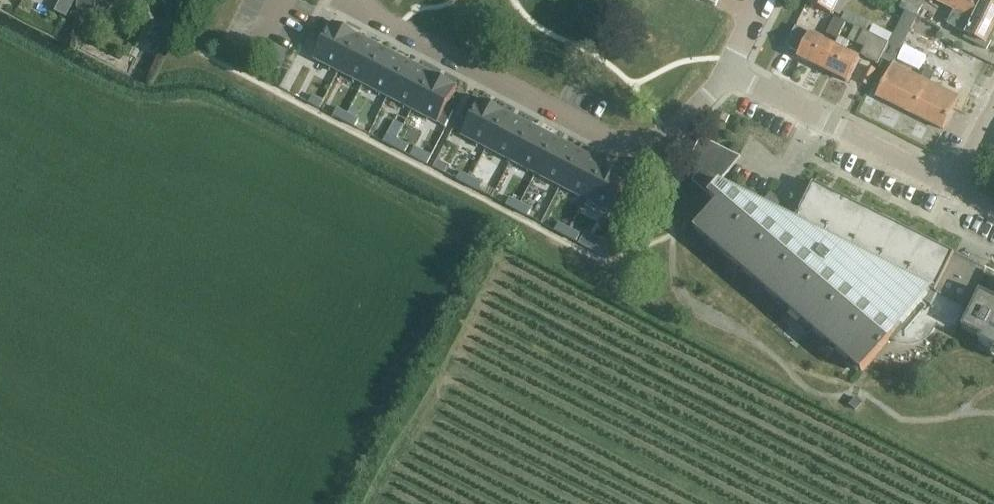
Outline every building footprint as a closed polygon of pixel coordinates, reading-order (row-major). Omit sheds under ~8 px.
[(93,12),(94,1),(96,0),(76,0),(76,11),(93,12)] [(807,4),(831,16),(839,0),(809,0),(807,4)] [(917,17),(922,7),(908,0),(904,0),(900,8),(917,17)] [(953,11),(946,26),(965,35),(963,39),(986,51),(993,34),(993,30),(993,28),(993,9),(983,3),(984,0),(931,0),(953,11)] [(904,13),(889,43),(901,50),(916,19),(904,13)] [(846,23),(846,24),(854,28),(855,26),(866,32),(869,26),(849,16),(845,14),(841,21),(846,23)] [(826,34),(838,40),(838,38),(839,39),(846,24),(846,23),(841,21),(835,18),(826,34)] [(358,36),(333,23),(313,59),(339,73),(358,36)] [(861,56),(870,60),(881,39),(866,32),(855,26),(854,28),(848,40),(865,49),(861,56)] [(797,59),(822,71),(834,47),(809,35),(797,59)] [(382,48),(358,36),(339,73),(363,85),(382,48)] [(838,38),(838,40),(834,47),(822,71),(847,84),(859,60),(844,53),(849,44),(839,39),(838,38)] [(952,110),(958,98),(930,84),(934,75),(926,71),(921,80),(893,66),(901,50),(889,43),(881,39),(870,60),(878,65),(881,60),(892,66),(876,98),(942,131),(952,110)] [(407,61),(382,48),(363,85),(388,98),(407,61)] [(431,74),(407,61),(388,98),(412,111),(431,74)] [(870,68),(862,82),(868,85),(875,71),(870,68)] [(457,87),(431,74),(412,111),(438,124),(457,87)] [(324,102),(313,96),(309,103),(320,109),(324,102)] [(506,112),(480,99),(469,122),(462,135),(461,136),(487,149),(506,112)] [(348,115),(337,109),(334,116),(344,122),(348,115)] [(530,125),(506,112),(487,149),(511,162),(530,125)] [(359,120),(348,115),(344,122),(355,127),(359,120)] [(460,117),(453,130),(462,135),(469,122),(460,117)] [(555,138),(530,125),(511,162),(536,175),(555,138)] [(397,140),(386,135),(383,142),(393,147),(397,140)] [(579,151),(555,138),(536,175),(560,187),(579,151)] [(689,162),(688,164),(699,173),(691,182),(709,196),(720,183),(740,158),(715,145),(701,138),(691,157),(689,162)] [(408,146),(397,140),(393,147),(404,153),(408,146)] [(604,163),(579,151),(560,187),(585,200),(604,163)] [(629,176),(604,163),(585,200),(610,213),(629,176)] [(471,179),(461,173),(457,180),(468,186),(471,179)] [(482,184),(471,179),(468,186),(478,191),(482,184)] [(842,300),(865,320),(890,341),(895,335),(898,338),(905,341),(913,342),(922,340),(929,336),(934,330),(936,327),(954,336),(983,278),(958,265),(957,269),(950,265),(936,294),(907,279),(879,266),(851,252),(823,238),(794,224),(796,221),(721,184),(720,183),(709,196),(718,204),(723,198),(747,219),(771,239),(794,259),(818,280),(842,300)] [(814,185),(796,221),(794,224),(823,238),(843,199),(814,185)] [(520,204),(510,198),(506,206),(517,211),(520,204)] [(719,252),(747,219),(723,198),(718,204),(695,231),(719,252)] [(843,199),(823,238),(851,252),(870,213),(843,199)] [(531,210),(520,204),(517,211),(527,217),(531,210)] [(870,213),(851,252),(879,266),(898,227),(870,213)] [(743,272),(771,239),(747,219),(719,252),(743,272)] [(569,229),(559,224),(555,231),(566,236),(569,229)] [(898,227),(879,266),(907,279),(926,241),(898,227)] [(580,235),(569,229),(566,236),(576,242),(580,235)] [(598,239),(592,250),(605,257),(611,245),(598,239)] [(766,292),(794,259),(771,239),(743,272),(766,292)] [(926,241),(907,279),(936,294),(950,265),(955,255),(926,241)] [(766,292),(790,312),(818,280),(794,259),(766,292)] [(814,332),(842,300),(818,280),(790,312),(814,332)] [(981,294),(963,330),(981,339),(979,343),(993,351),(993,301),(981,294)] [(814,332),(837,353),(865,320),(842,300),(814,332)] [(862,374),(890,341),(865,320),(837,353),(862,374)] [(855,398),(849,406),(856,411),(862,404),(855,398)]
